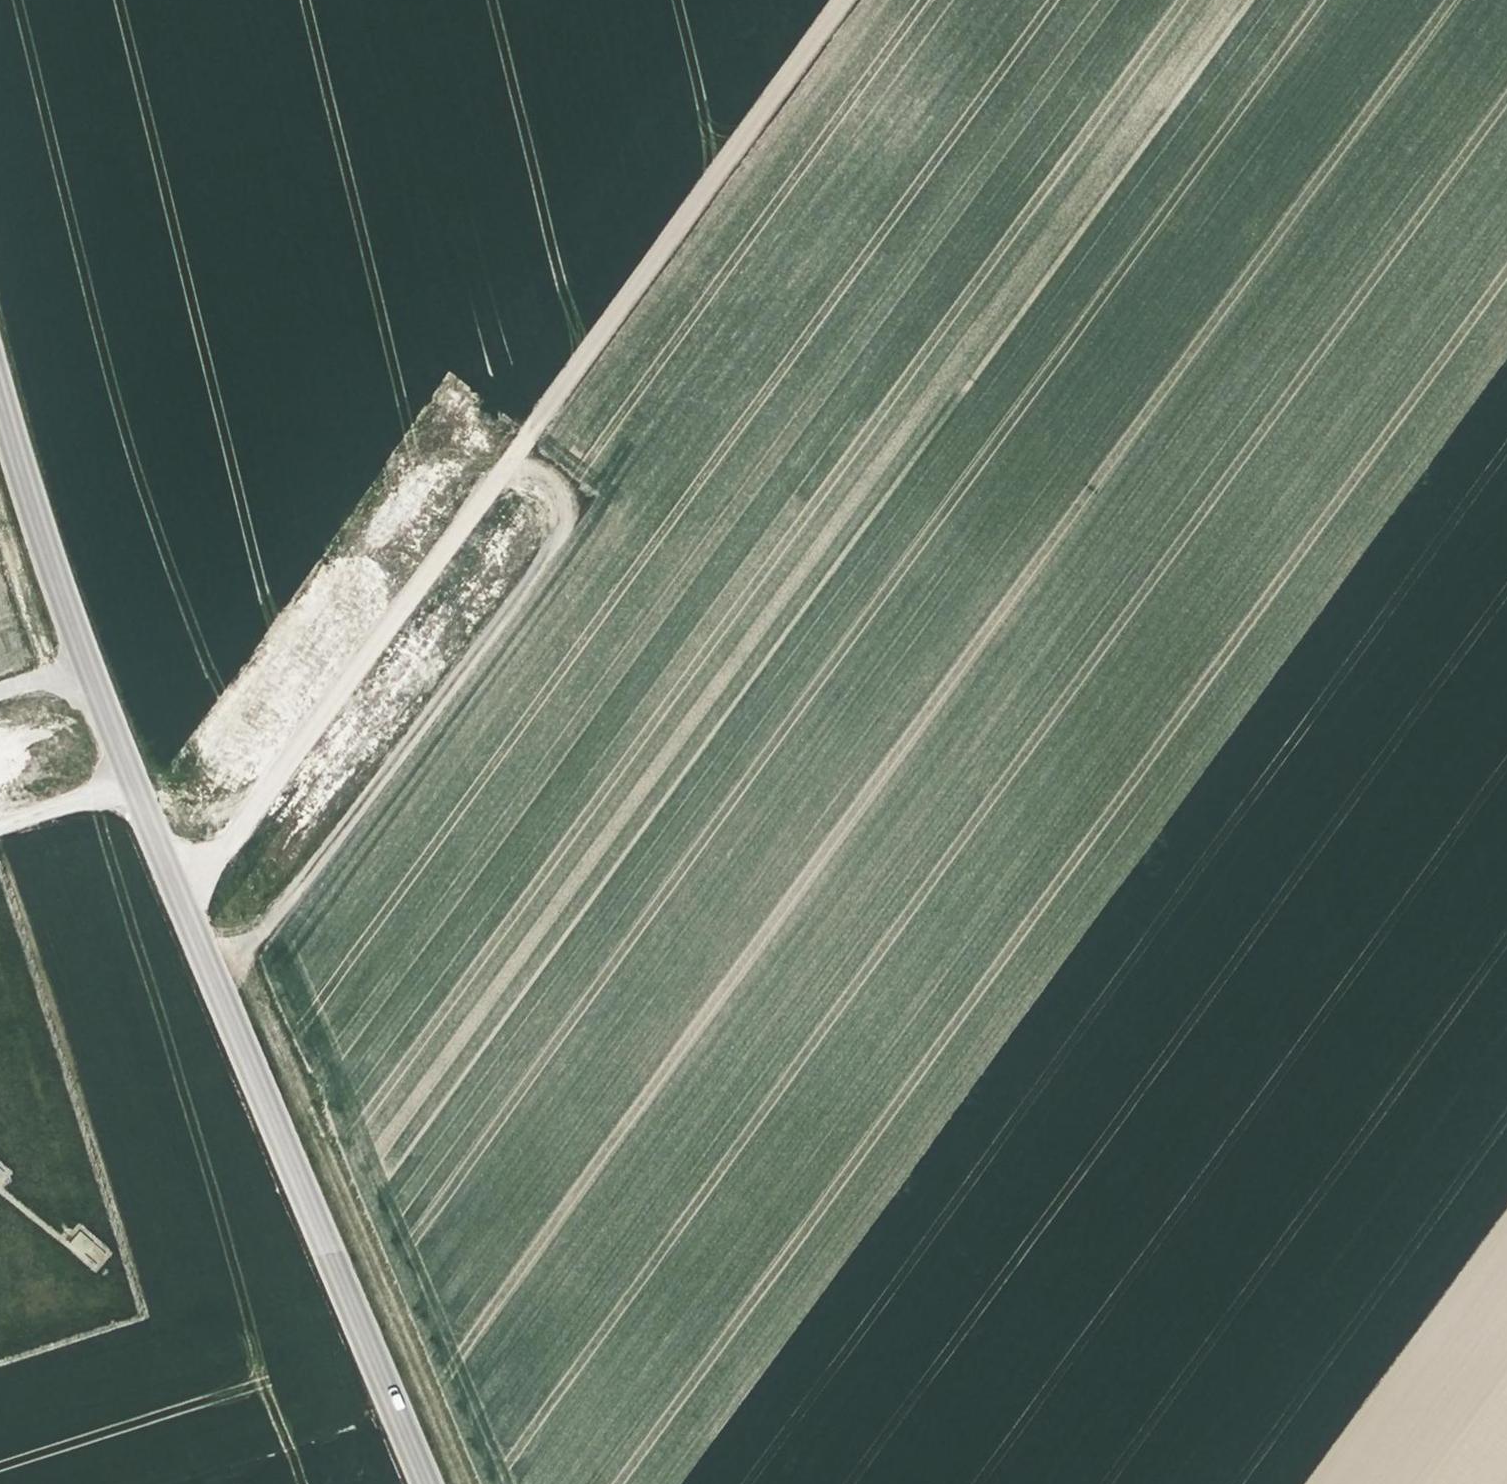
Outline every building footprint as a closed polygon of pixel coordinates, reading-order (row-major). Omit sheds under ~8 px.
[(78,1231),(67,1250),(99,1269),(111,1250),(78,1231)]
